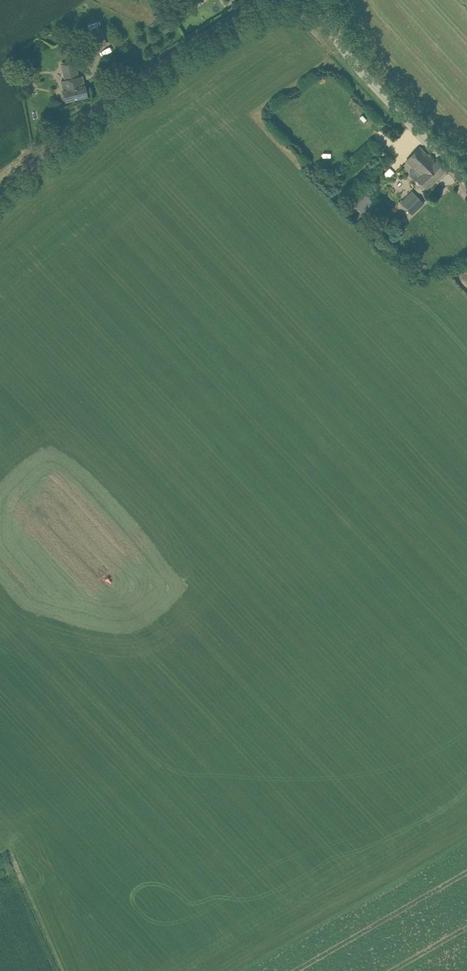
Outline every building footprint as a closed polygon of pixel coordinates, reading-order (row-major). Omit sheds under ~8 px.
[(154,14),(158,21),(172,12),(168,6),(154,14)] [(160,26),(164,33),(176,26),(171,19),(160,26)] [(101,26),(91,29),(96,47),(107,44),(101,26)] [(79,76),(75,59),(60,63),(64,80),(60,81),(65,101),(88,95),(83,75),(79,76)] [(405,161),(413,169),(410,172),(409,176),(415,181),(420,181),(427,188),(445,169),(437,161),(435,163),(420,147),(405,161)] [(318,174),(330,186),(336,181),(324,168),(318,174)] [(377,208),(364,191),(352,201),(366,218),(377,208)] [(424,203),(416,195),(404,206),(412,215),(424,203)]
